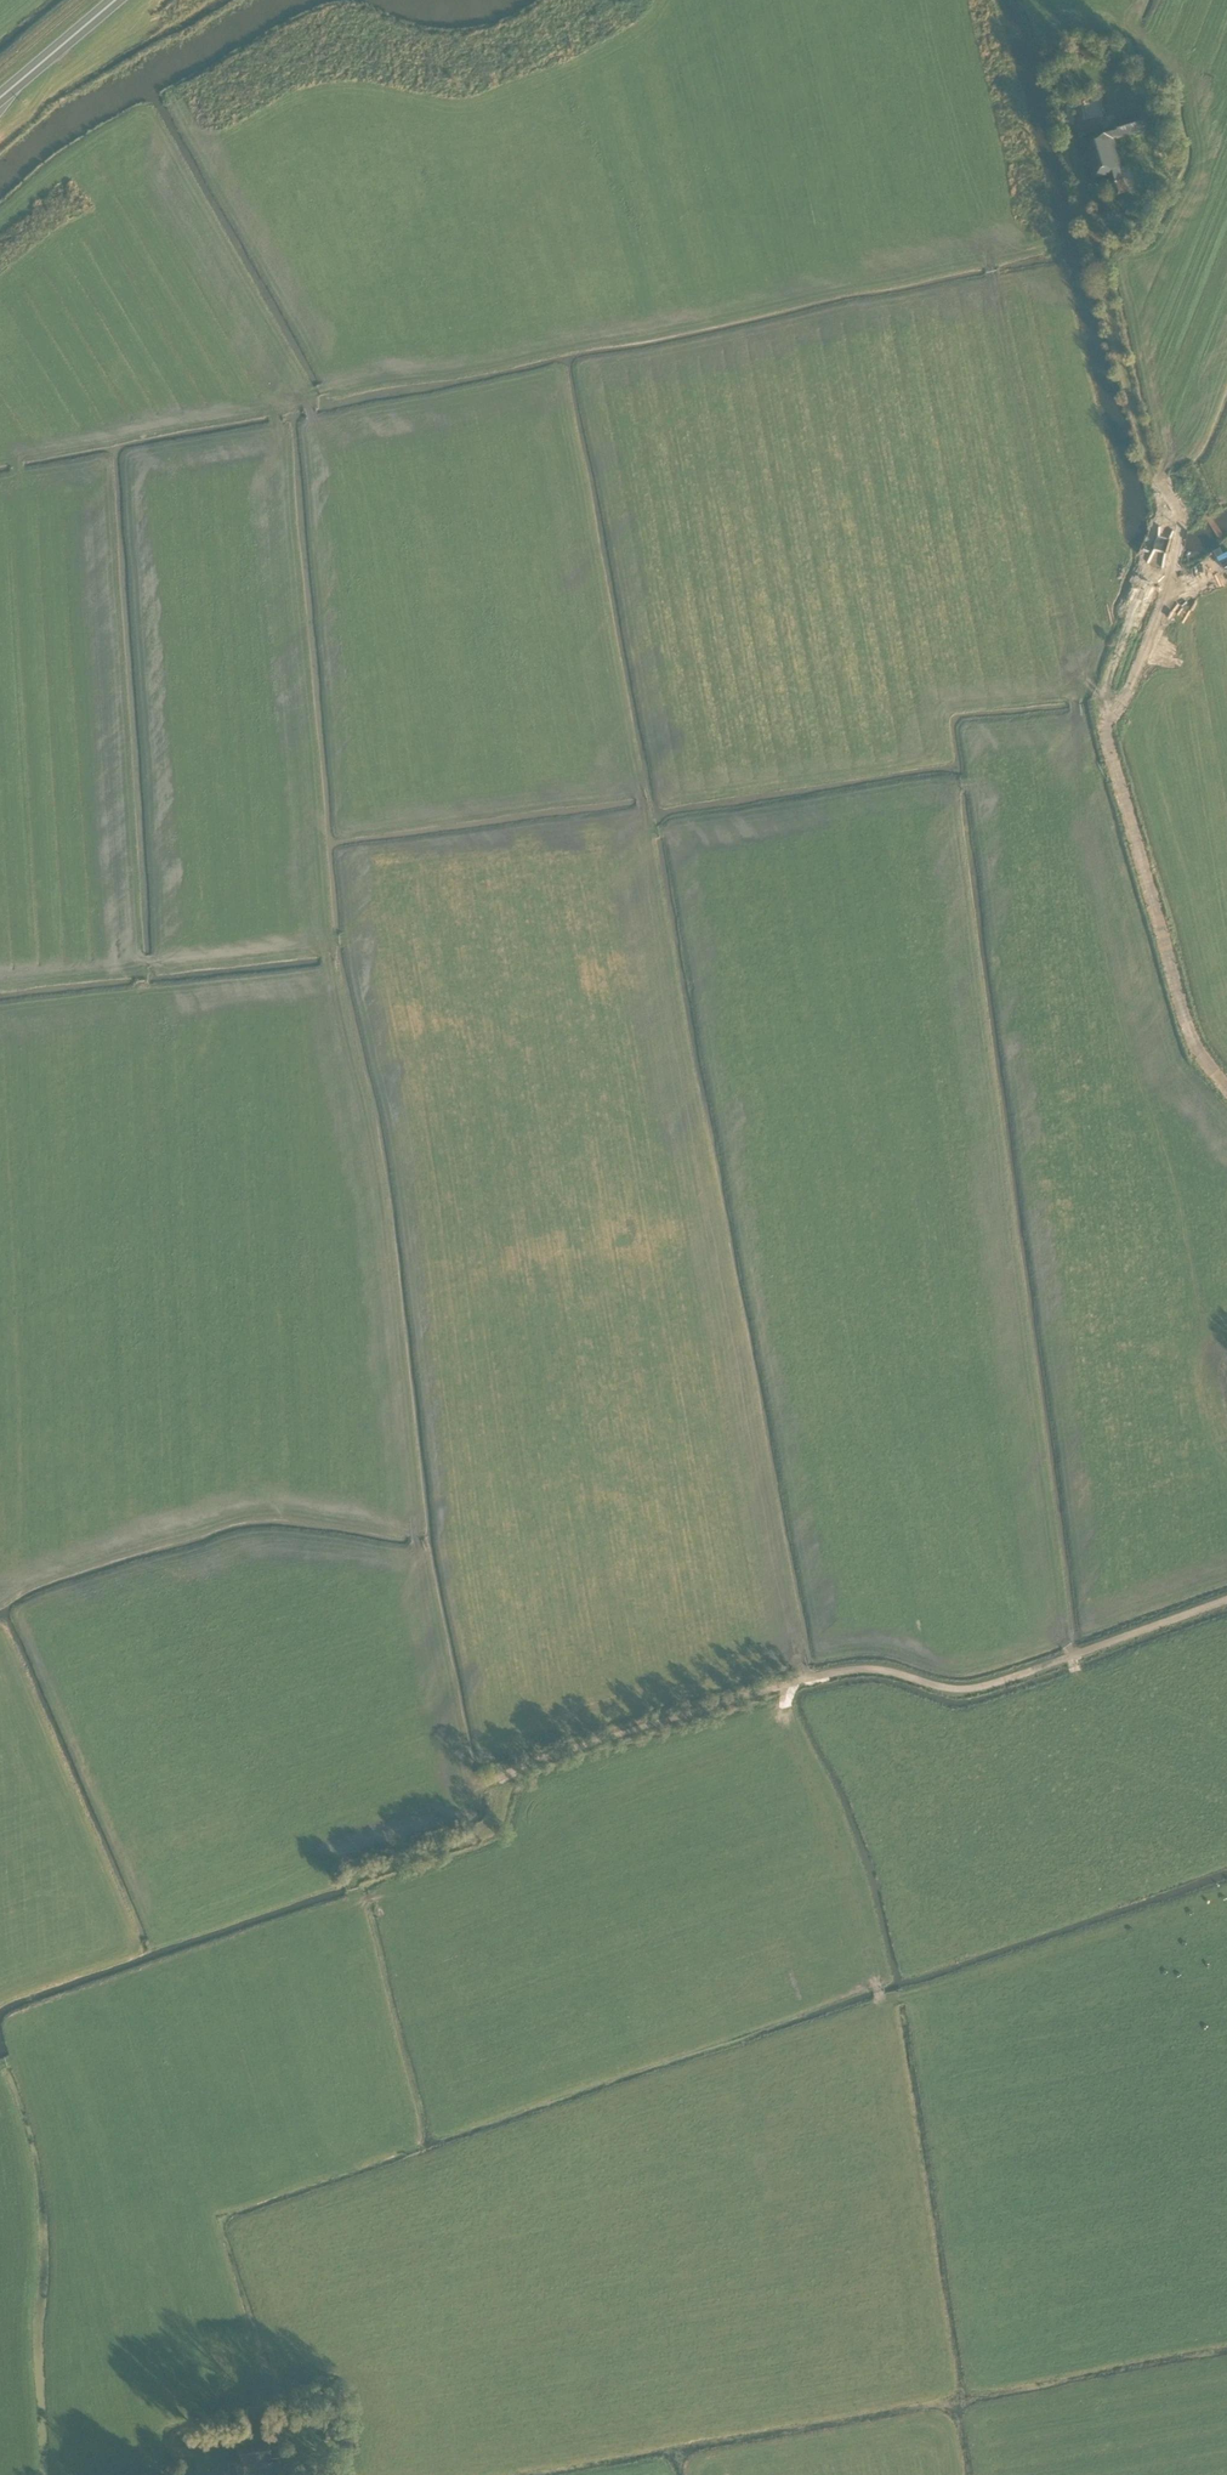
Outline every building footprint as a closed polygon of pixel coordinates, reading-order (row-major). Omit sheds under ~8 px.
[(1113,127),(1086,135),(1087,137),(1077,140),(1090,185),(1108,179),(1113,196),(1128,192),(1121,168),(1123,168),(1114,140),(1146,130),(1141,113),(1112,121),(1113,127)] [(332,2439),(330,2419),(319,2420),(321,2440),(332,2439)] [(256,2437),(245,2438),(246,2445),(257,2444),(256,2437)] [(285,2457),(273,2458),(275,2474),(287,2474),(285,2457)]
